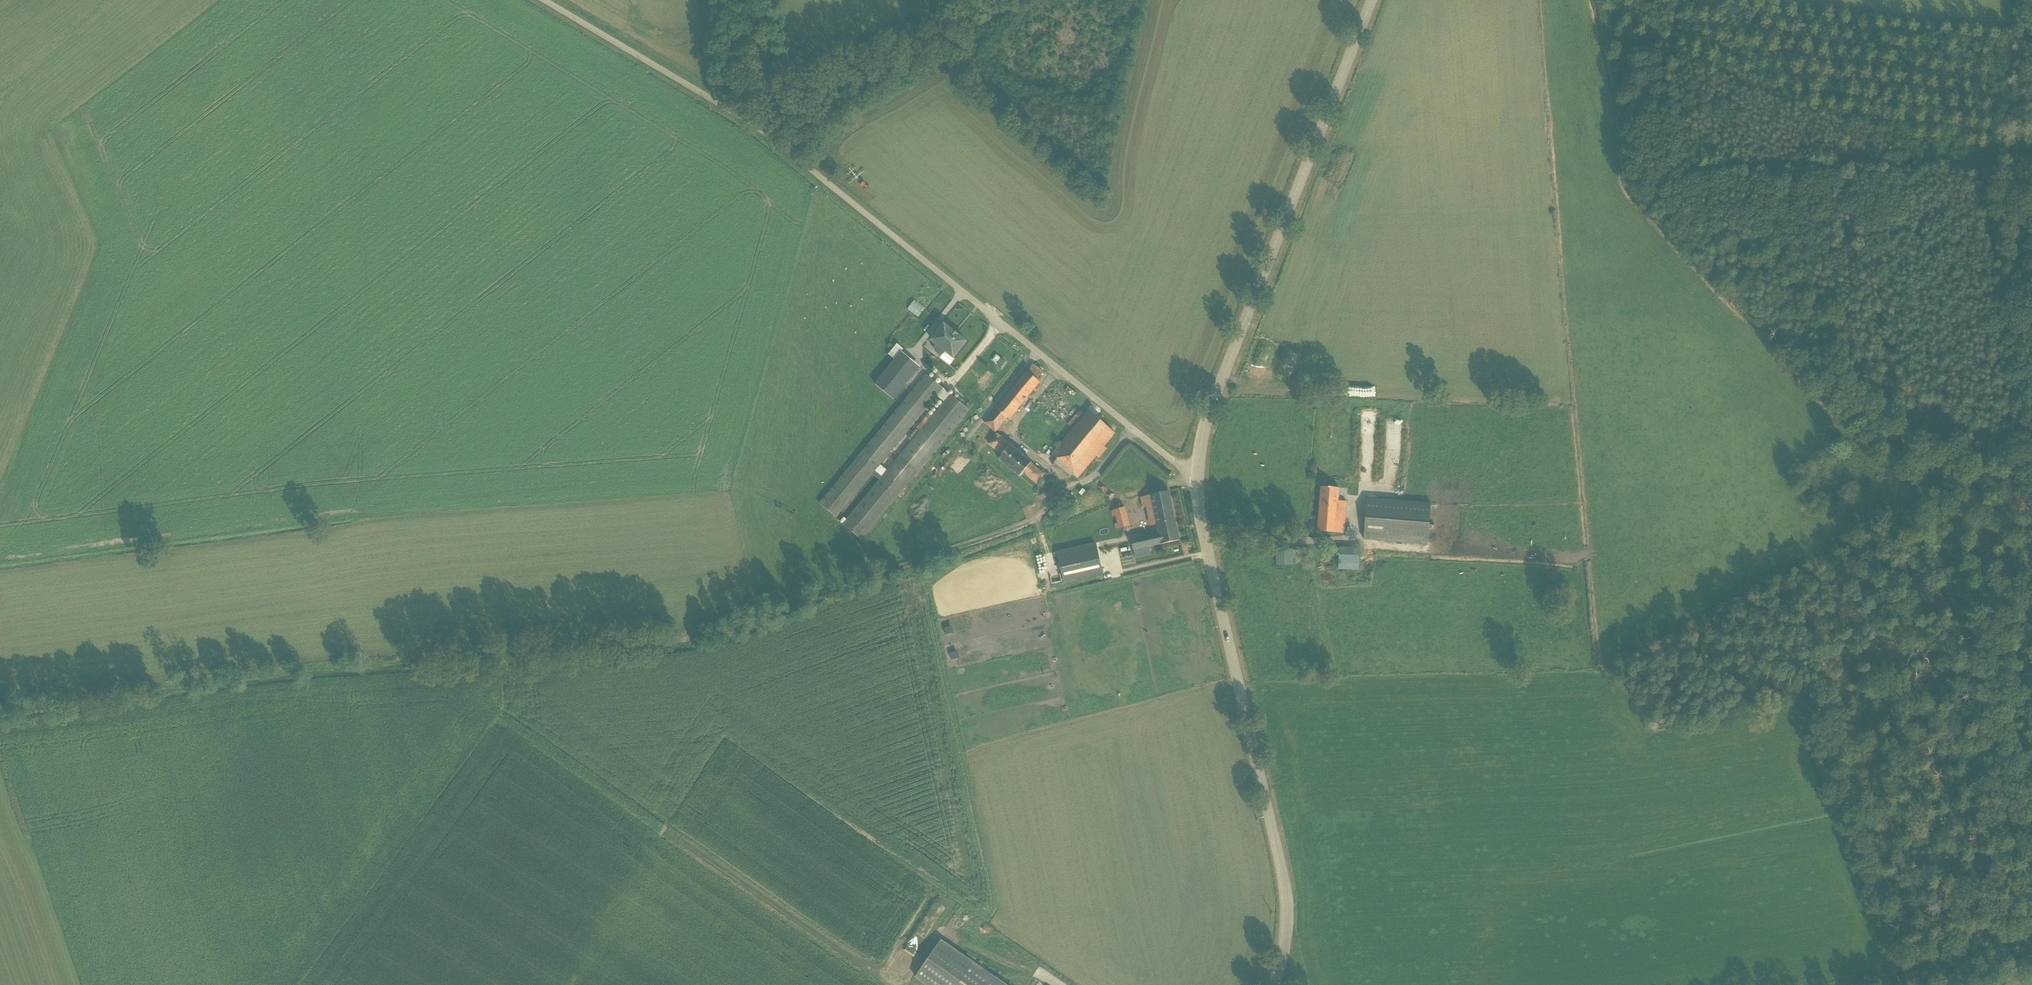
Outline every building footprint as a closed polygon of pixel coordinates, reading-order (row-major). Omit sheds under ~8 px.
[(924,301),(933,292),(924,284),(915,293),(924,301)] [(940,358),(950,365),(966,343),(958,336),(952,331),(944,325),(930,341),(936,346),(935,347),(934,350),(935,353),(938,355),(941,356),(944,354),(940,358)] [(895,360),(900,354),(904,349),(897,344),(888,355),(895,360)] [(875,385),(893,400),(919,369),(900,354),(895,360),(875,385)] [(1249,364),(1257,368),(1260,361),(1252,357),(1249,364)] [(1002,360),(997,365),(1001,368),(1006,363),(1002,360)] [(988,371),(977,383),(985,390),(996,378),(988,371)] [(1040,383),(1027,372),(985,424),(996,433),(1007,418),(1009,420),(1040,383)] [(842,525),(862,541),(969,411),(968,409),(971,406),(959,397),(957,400),(951,395),(943,388),(943,389),(926,375),(819,504),(837,518),(927,409),(930,411),(934,406),(931,404),(937,397),(944,402),(931,418),(928,415),(916,429),(920,431),(919,432),(916,430),(908,439),(911,442),(842,525)] [(943,403),(941,401),(929,415),(931,417),(943,403)] [(1114,433),(1087,411),(1052,455),(1057,460),(1052,466),(1068,479),(1071,475),(1077,479),(1096,457),(1099,459),(1107,449),(1104,447),(1114,433)] [(1396,433),(1396,418),(1380,418),(1379,432),(1396,433)] [(1011,445),(997,434),(987,445),(1002,456),(998,460),(1019,478),(1023,474),(1036,485),(1045,475),(1031,463),(1032,463),(1011,445)] [(1317,531),(1345,534),(1347,502),(1339,501),(1339,489),(1320,487),(1317,531)] [(1080,499),(1084,494),(1077,489),(1073,494),(1080,499)] [(1179,541),(1168,492),(1140,498),(1142,508),(1146,508),(1150,526),(1156,525),(1158,534),(1131,540),(1135,559),(1151,556),(1149,548),(1179,541)] [(1367,498),(1363,540),(1427,545),(1429,530),(1435,530),(1436,526),(1429,526),(1431,504),(1367,498)] [(1125,508),(1110,512),(1112,518),(1115,517),(1117,524),(1114,525),(1115,531),(1130,527),(1125,508)] [(1096,543),(1057,551),(1064,582),(1103,573),(1096,543)] [(1359,570),(1359,548),(1339,548),(1339,569),(1359,570)] [(1293,549),(1276,549),(1276,566),(1293,566),(1293,549)] [(945,629),(946,636),(955,634),(953,627),(945,629)] [(959,652),(951,653),(952,660),(960,659),(959,652)] [(915,979),(924,984),(1005,984),(941,940),(915,979)]
